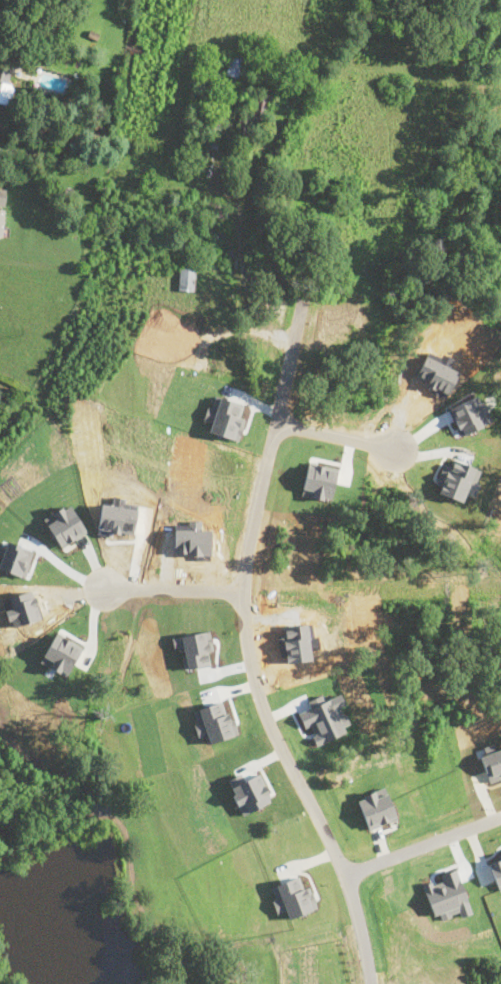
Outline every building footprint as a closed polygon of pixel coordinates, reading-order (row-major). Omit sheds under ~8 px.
[(10,104),(14,84),(1,82),(0,87),(0,102),(10,104)] [(179,290),(195,290),(196,268),(180,268),(179,290)] [(357,796),(367,828),(396,820),(386,787),(357,796)] [(488,858),(498,892),(500,891),(500,854),(488,858)] [(271,886),(275,898),(272,899),(277,913),(285,910),(288,919),(317,908),(309,887),(304,889),(299,876),(271,886)]
